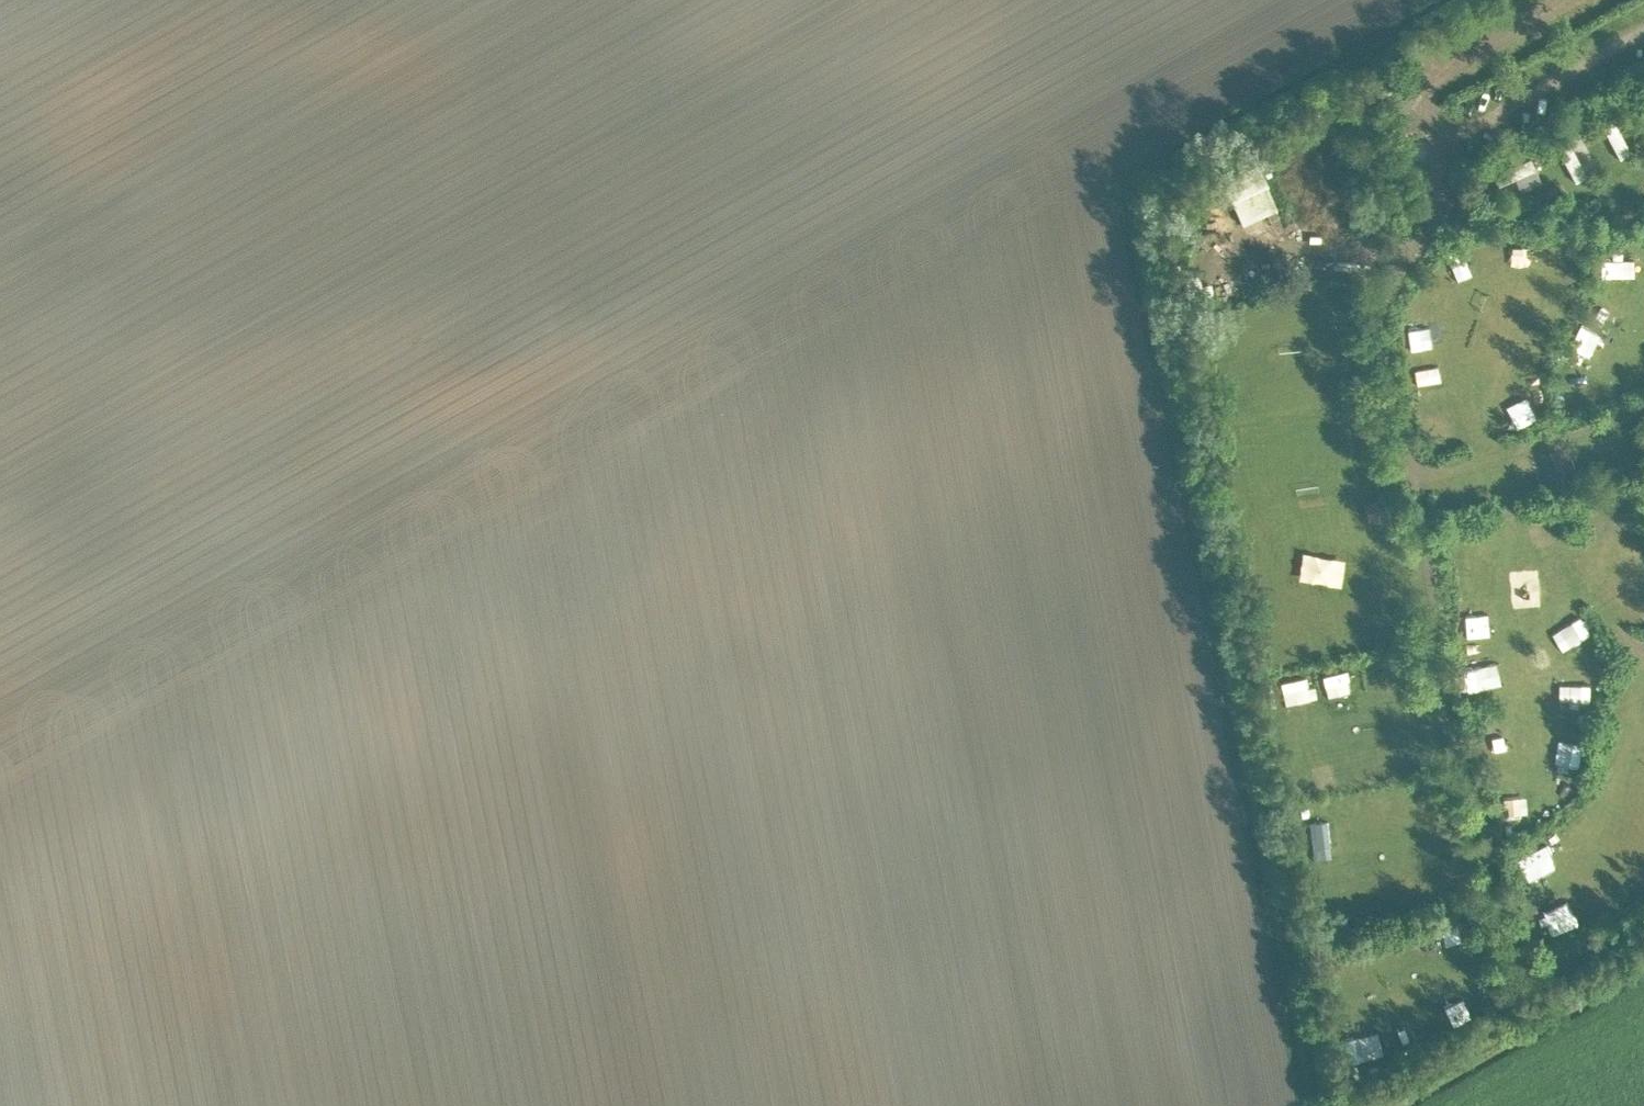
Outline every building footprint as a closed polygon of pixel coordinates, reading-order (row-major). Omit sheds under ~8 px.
[(1611,117),(1600,122),(1616,158),(1627,153),(1611,117)] [(1529,158),(1492,173),(1497,186),(1513,179),(1518,191),(1539,183),(1529,158)] [(1558,452),(1539,458),(1550,495),(1569,489),(1558,452)]
